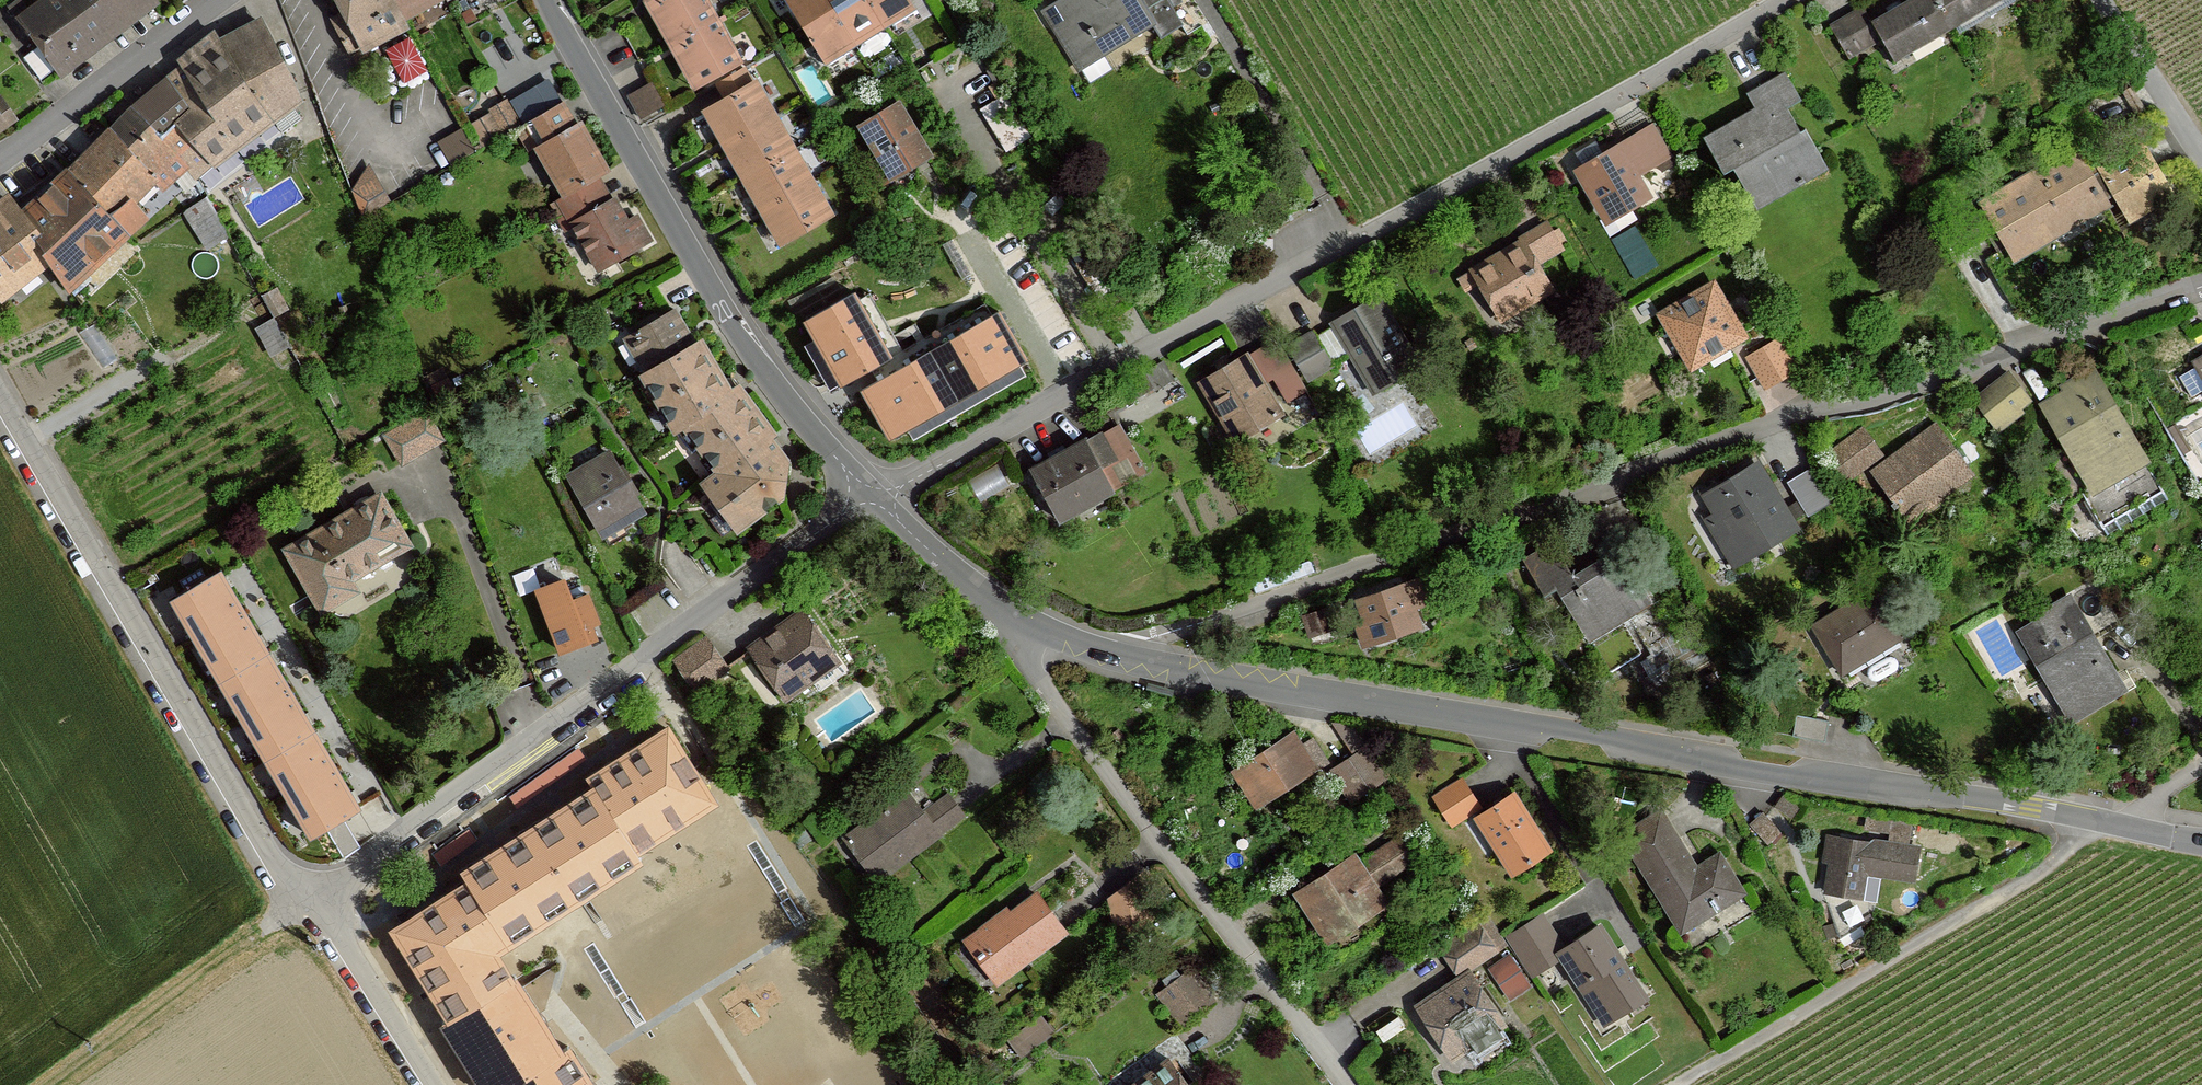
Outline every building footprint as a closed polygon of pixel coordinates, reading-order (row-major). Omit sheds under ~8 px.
[(65,77),(167,0),(54,0),(24,22),(65,77)] [(346,10),(334,17),(350,48),(405,20),(401,12),(425,0),(340,0),(346,10)] [(697,91),(745,65),(709,0),(648,0),(647,0),(697,91)] [(830,65),(920,11),(914,0),(791,0),(830,65)] [(1045,11),(1082,70),(1156,25),(1164,39),(1187,25),(1176,8),(1185,2),(1184,0),(1062,0),(1045,11)] [(1892,60),(1993,0),(1907,0),(1870,22),(1878,36),(1892,60)] [(1861,4),(1831,20),(1848,52),(1878,36),(1870,22),(1861,4)] [(0,202),(0,293),(1,295),(50,256),(69,287),(145,215),(135,201),(157,178),(164,188),(190,164),(201,178),(302,98),(263,20),(221,41),(218,35),(187,61),(189,65),(171,77),(135,106),(113,128),(70,169),(21,210),(10,195),(0,202)] [(417,32),(390,47),(410,82),(437,67),(417,32)] [(1763,111),(1712,138),(1730,171),(1741,165),(1763,205),(1831,169),(1811,133),(1805,136),(1789,106),(1800,100),(1787,76),(1754,94),(1763,111)] [(781,245),(834,215),(757,81),(704,111),(781,245)] [(654,83),(630,97),(643,120),(667,106),(654,83)] [(1007,95),(984,110),(1011,152),(1033,137),(1007,95)] [(507,98),(490,108),(503,131),(520,121),(507,98)] [(20,121),(6,99),(0,103),(0,135),(20,121)] [(565,197),(607,271),(652,243),(639,217),(629,221),(601,174),(610,169),(584,121),(578,124),(565,102),(538,117),(550,139),(543,143),(572,193),(565,197)] [(933,156),(901,102),(859,127),(888,174),(880,179),(885,185),(933,156)] [(445,138),(456,161),(479,150),(468,127),(445,138)] [(1580,171),(1610,222),(1654,197),(1641,174),(1673,156),(1657,127),(1580,171)] [(2138,137),(2096,161),(2128,217),(2170,193),(2149,157),(2138,137)] [(2072,145),(1976,200),(2010,259),(2106,204),(2072,145)] [(353,182),(371,212),(397,197),(379,167),(353,182)] [(1566,249),(1551,222),(1524,237),(1526,241),(1462,277),(1470,291),(1483,284),(1504,322),(1557,291),(1541,264),(1566,249)] [(1695,370),(1750,338),(1718,283),(1663,315),(1695,370)] [(871,293),(858,301),(890,358),(870,369),(875,378),(878,383),(993,316),(987,304),(941,330),(921,342),(903,352),(897,340),(888,323),(871,293)] [(870,369),(890,358),(858,301),(854,295),(804,323),(839,386),(870,369)] [(1418,367),(1378,298),(1334,324),(1373,393),(1418,367)] [(721,469),(706,481),(742,528),(785,497),(791,458),(774,435),(778,432),(743,384),(735,390),(706,339),(697,344),(678,310),(630,337),(649,371),(646,373),(679,430),(690,424),(721,469)] [(888,439),(1027,361),(999,313),(993,316),(878,383),(861,392),(888,439)] [(1336,367),(1316,332),(1291,346),(1312,381),(1336,367)] [(1279,341),(1252,356),(1267,383),(1278,377),(1291,401),(1308,391),(1279,341)] [(1783,341),(1753,359),(1770,388),(1783,380),(1800,370),(1783,341)] [(1267,383),(1252,356),(1203,384),(1237,444),(1286,416),(1267,383)] [(2039,403),(2093,495),(2147,464),(2091,367),(2060,386),(2062,389),(2039,403)] [(2025,397),(2005,371),(1972,396),(1996,428),(2019,411),(2014,405),(2025,397)] [(442,443),(447,440),(431,412),(387,436),(402,464),(442,443)] [(1975,475),(1939,426),(1877,472),(1914,521),(1975,475)] [(1146,473),(1122,427),(1090,444),(1088,441),(1034,470),(1062,523),(1114,495),(1112,491),(1146,473)] [(1886,456),(1866,430),(1831,457),(1850,482),(1886,456)] [(613,452),(572,475),(606,535),(647,512),(613,452)] [(1801,528),(1762,465),(1709,498),(1720,517),(1711,522),(1738,566),(1801,528)] [(1837,501),(1816,467),(1800,477),(1789,484),(1809,518),(1837,501)] [(383,495),(290,548),(325,610),(358,591),(352,579),(412,545),(383,495)] [(1556,545),(1529,561),(1551,597),(1564,590),(1595,642),(1630,620),(1654,606),(1622,552),(1577,579),(1556,545)] [(1367,623),(1359,625),(1367,647),(1441,622),(1427,579),(1360,601),(1367,623)] [(2077,723),(2129,692),(2094,632),(2115,620),(2095,584),(2038,617),(2042,623),(2024,633),(2077,723)] [(583,592),(547,605),(569,663),(604,649),(583,592)] [(1874,593),(1818,628),(1847,675),(1903,639),(1874,593)] [(1641,663),(1657,690),(1707,660),(1692,634),(1676,643),(1654,606),(1630,620),(1652,657),(1641,663)] [(752,647),(789,700),(842,662),(805,610),(752,647)] [(1309,619),(1316,639),(1338,632),(1332,611),(1309,619)] [(734,671),(710,637),(678,659),(702,693),(734,671)] [(1797,736),(1829,742),(1832,722),(1801,717),(1797,736)] [(573,1050),(564,1056),(499,949),(641,861),(636,852),(717,802),(672,729),(594,778),(601,789),(467,871),(474,881),(396,929),(453,1023),(447,1026),(483,1084),(595,1084),(573,1050)] [(1319,770),(1297,735),(1237,774),(1259,809),(1319,770)] [(1391,779),(1368,746),(1330,771),(1352,805),(1391,779)] [(1474,795),(1465,781),(1437,798),(1456,828),(1484,810),(1474,795)] [(847,838),(879,881),(967,816),(950,794),(925,813),(909,791),(847,838)] [(1518,796),(1480,819),(1516,876),(1554,852),(1518,796)] [(1701,869),(1665,812),(1626,836),(1685,933),(1748,895),(1724,855),(1701,869)] [(1782,834),(1763,815),(1750,828),(1761,851),(1782,834)] [(1359,857),(1299,896),(1330,945),(1391,905),(1380,888),(1420,862),(1404,836),(1362,863),(1359,857)] [(1834,863),(1828,905),(1841,937),(1872,918),(1877,874),(1918,882),(1923,849),(1876,842),(1832,836),(1828,862),(1834,863)] [(1130,930),(1158,911),(1135,879),(1107,898),(1130,930)] [(1002,985),(1071,933),(1042,893),(1015,913),(1012,909),(969,941),(1002,985)] [(1546,916),(1512,939),(1537,978),(1566,960),(1609,1027),(1651,1000),(1603,926),(1568,949),(1555,930),(1546,916)] [(1444,949),(1460,976),(1497,953),(1480,926),(1444,949)] [(1530,987),(1510,957),(1492,969),(1512,999),(1530,987)] [(1183,1026),(1217,1000),(1194,970),(1160,995),(1183,1026)] [(1506,1028),(1471,976),(1422,1009),(1456,1061),(1506,1028)] [(1174,1059),(1139,1084),(1193,1084),(1174,1059)]
